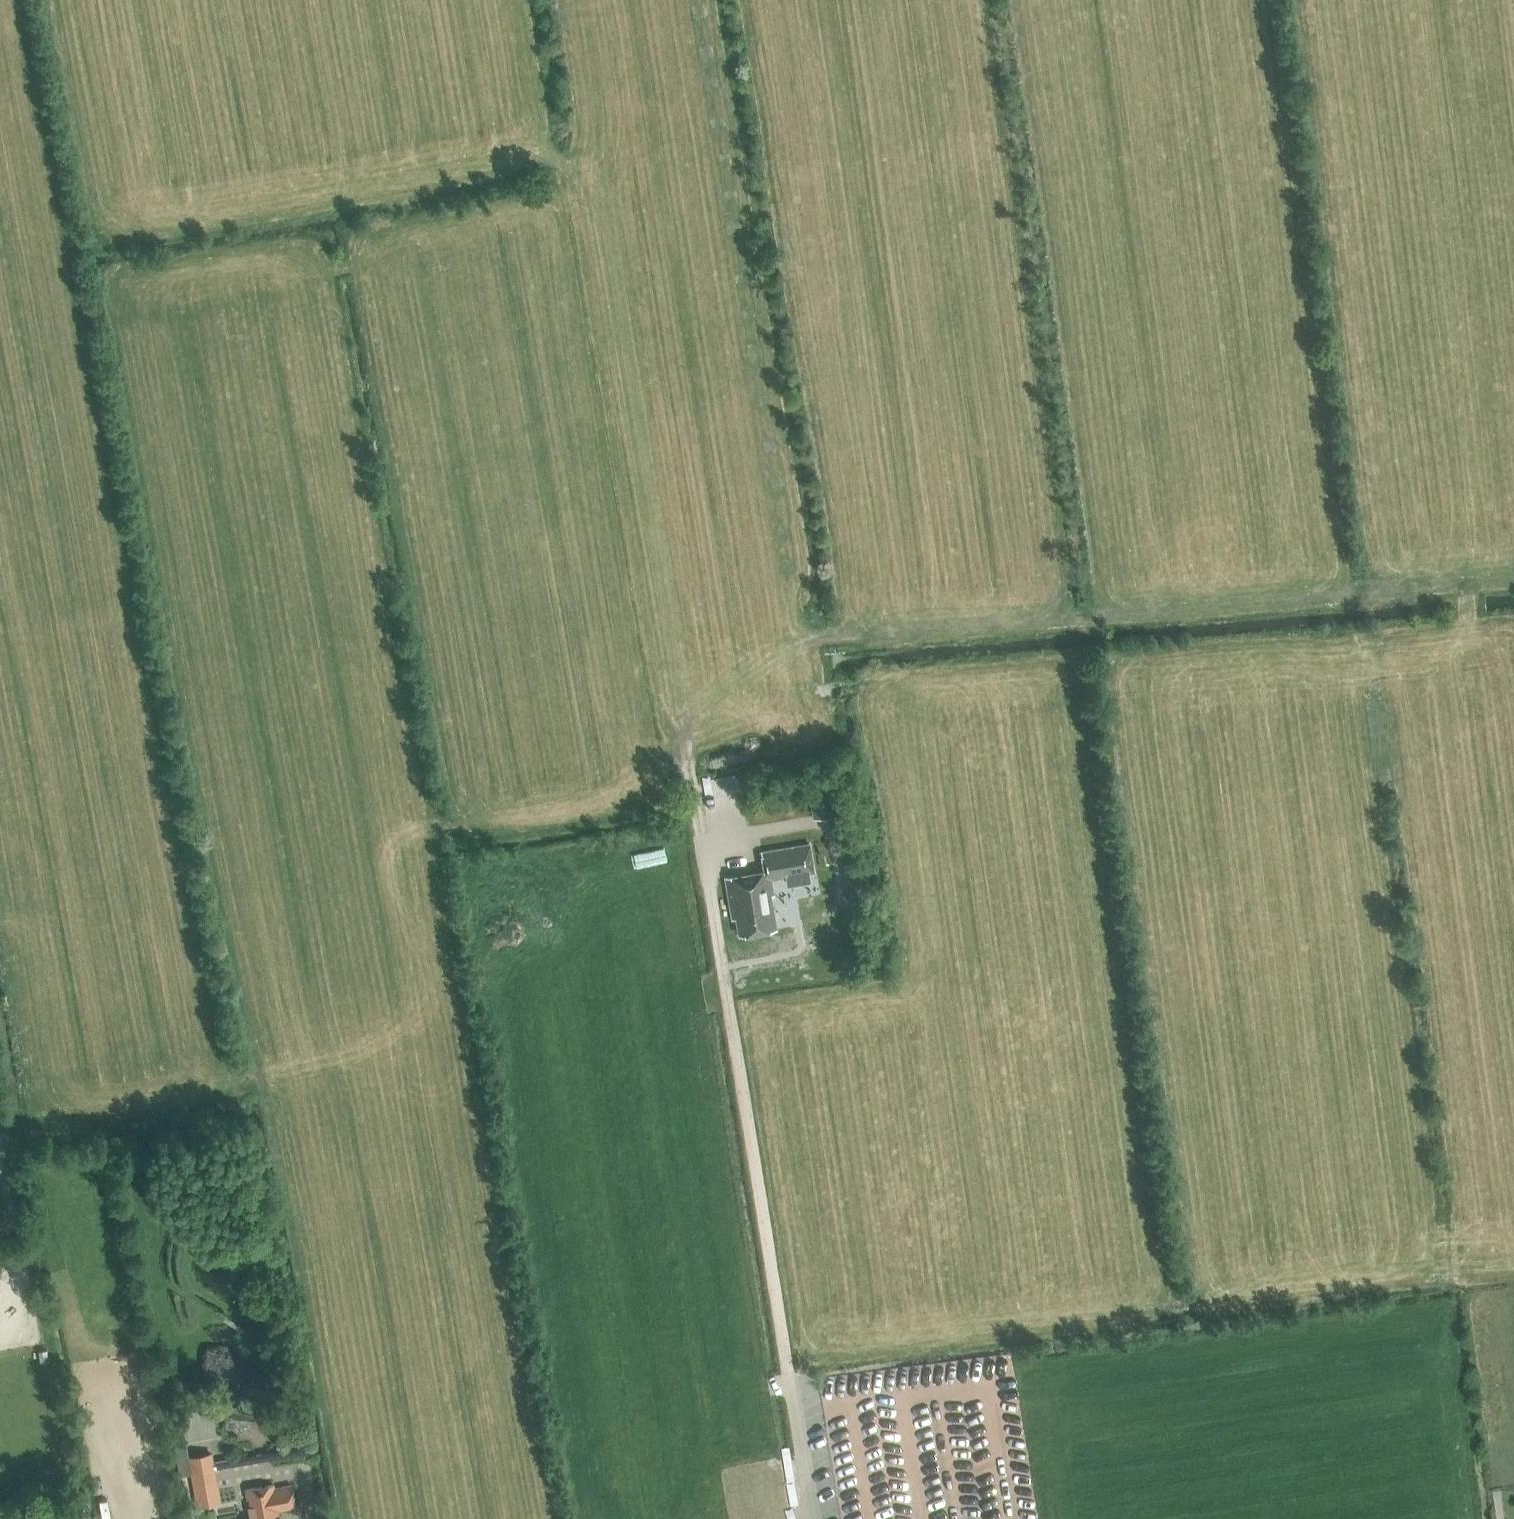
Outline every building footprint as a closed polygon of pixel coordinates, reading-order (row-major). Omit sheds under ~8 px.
[(741,798),(729,800),(732,817),(743,815),(741,798)] [(739,915),(741,934),(776,928),(769,881),(815,874),(812,838),(762,850),(766,866),(724,879),(732,916),(739,915)] [(222,1502),(217,1475),(213,1452),(187,1457),(196,1506),(222,1502)] [(296,1507),(292,1485),(274,1489),(273,1485),(245,1489),(250,1518),(252,1518),(256,1518),(280,1518),(278,1511),(296,1507)] [(83,1500),(70,1502),(72,1518),(85,1518),(83,1500)]
